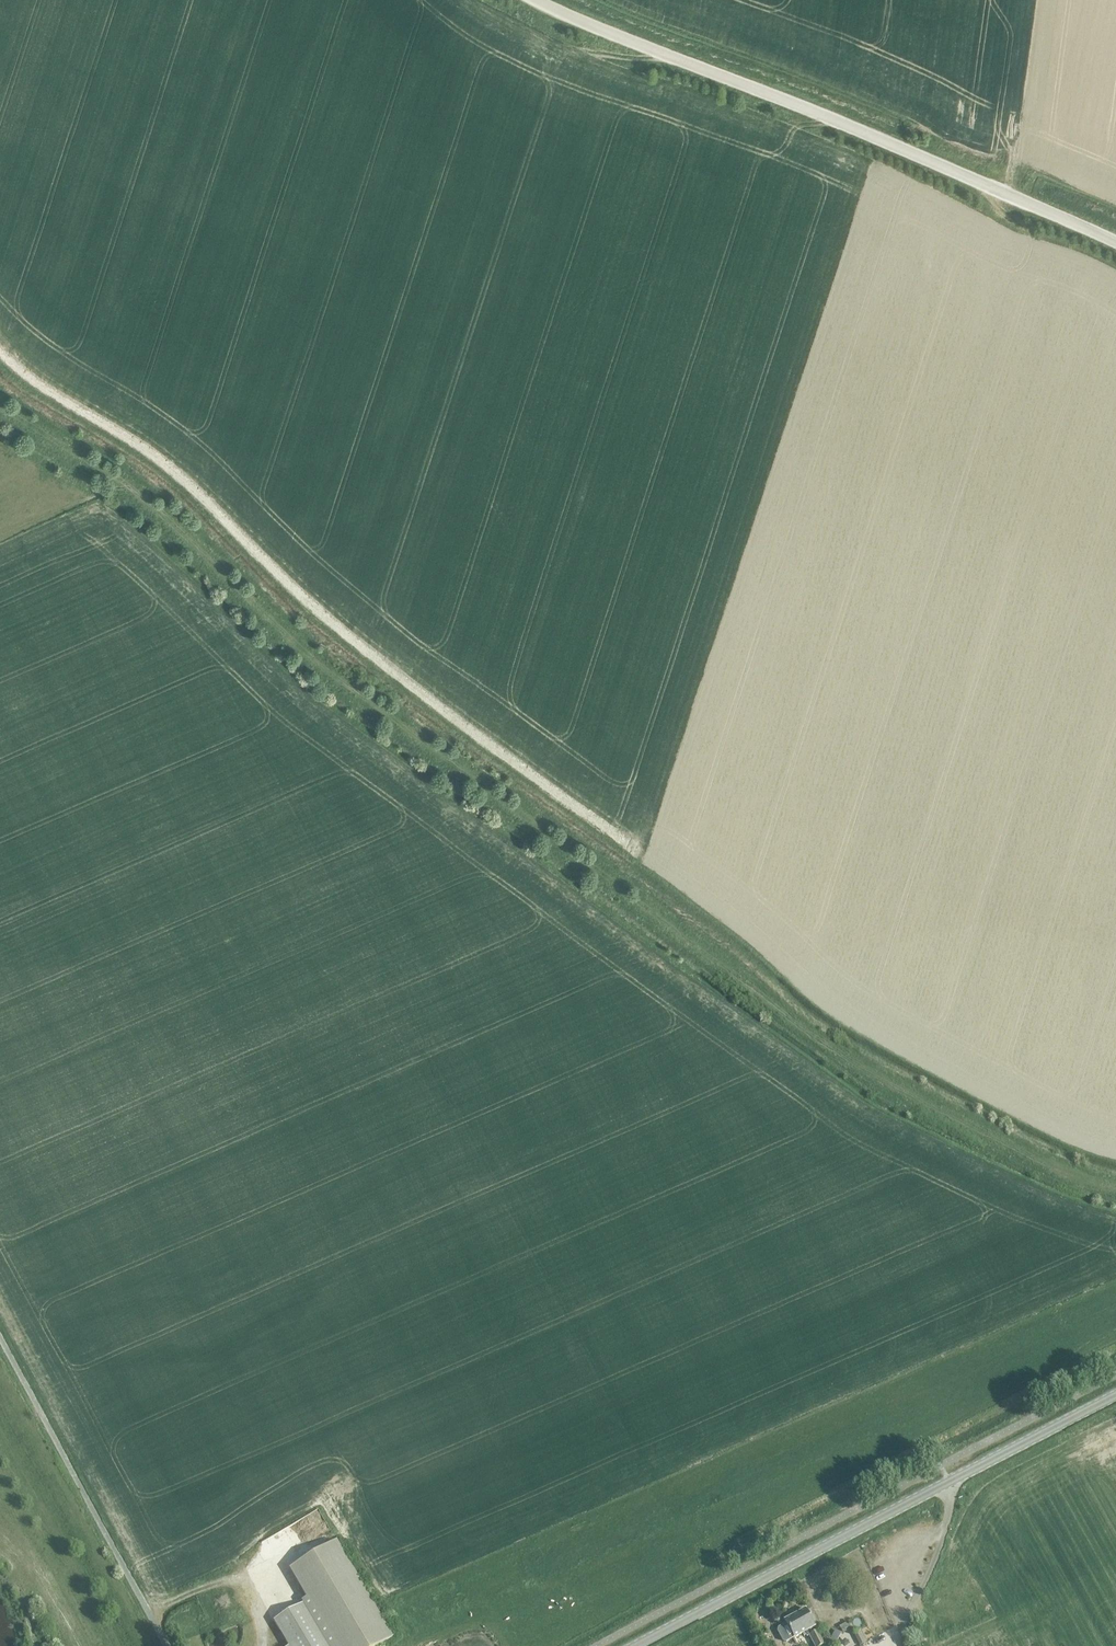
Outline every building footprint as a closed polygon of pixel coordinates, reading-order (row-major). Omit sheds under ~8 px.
[(273,1622),(287,1645),(378,1645),(393,1637),(392,1635),(338,1541),(291,1567),(308,1598),(302,1601),(304,1604),(273,1622)] [(899,1543),(883,1550),(886,1557),(902,1550),(899,1543)] [(754,1608),(745,1611),(752,1632),(762,1629),(754,1608)] [(670,1613),(673,1620),(683,1616),(680,1609),(670,1613)] [(807,1638),(809,1637),(814,1645),(824,1645),(825,1645),(817,1632),(813,1635),(810,1631),(815,1628),(805,1610),(784,1622),(794,1640),(802,1635),(803,1637),(806,1635),(807,1638)]
